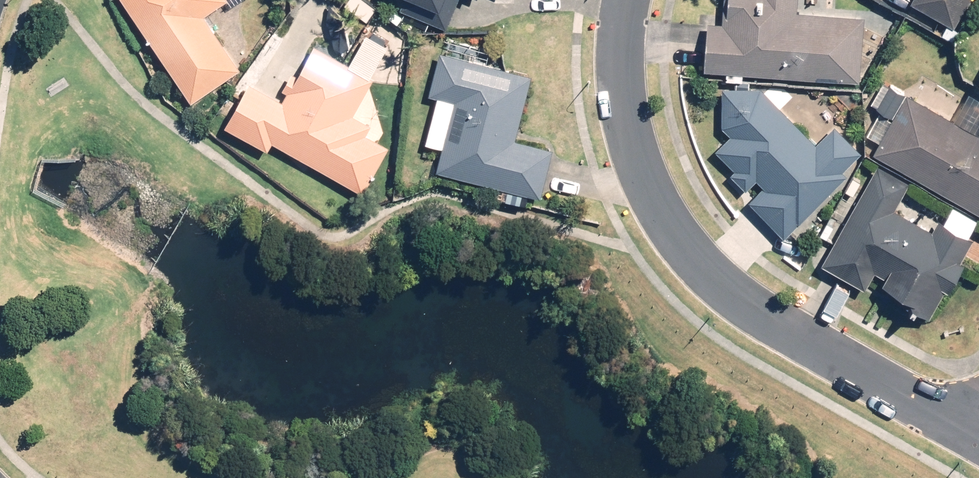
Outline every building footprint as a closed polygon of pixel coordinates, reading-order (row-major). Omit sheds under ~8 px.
[(189,101),(238,69),(202,15),(225,0),(122,0),(189,101)] [(398,9),(445,28),(457,0),(402,0),(398,9)] [(859,82),(864,17),(796,11),(797,0),(722,0),(720,22),(706,21),(702,70),(725,72),(724,79),(741,80),(741,73),(859,82)] [(968,0),(910,0),(909,2),(952,27),(968,0)] [(352,114),(373,79),(368,76),(386,46),(364,33),(347,64),(313,45),(296,75),(291,73),(281,90),(286,92),(281,101),(248,82),(223,126),(266,150),(271,142),(361,193),(387,147),(364,134),(370,124),(352,114)] [(531,76),(439,52),(428,94),(436,96),(424,143),(441,147),(435,171),(539,197),(551,149),(514,140),(531,76)] [(783,237),(846,175),(842,171),(861,153),(833,125),(814,144),(759,88),(721,88),(721,126),(729,134),(714,150),(733,169),(728,174),(744,190),(754,180),(762,188),(747,202),(783,237)] [(872,152),(978,214),(978,131),(977,134),(906,93),(902,100),(887,92),(875,111),(878,113),(866,134),(878,142),(872,152)] [(909,183),(877,165),(819,264),(863,289),(873,271),(883,277),(879,283),(896,292),(892,298),(927,318),(943,290),(946,291),(963,263),(960,261),(972,239),(967,236),(976,220),(951,205),(941,222),(938,220),(931,231),(894,209),(909,183)]
